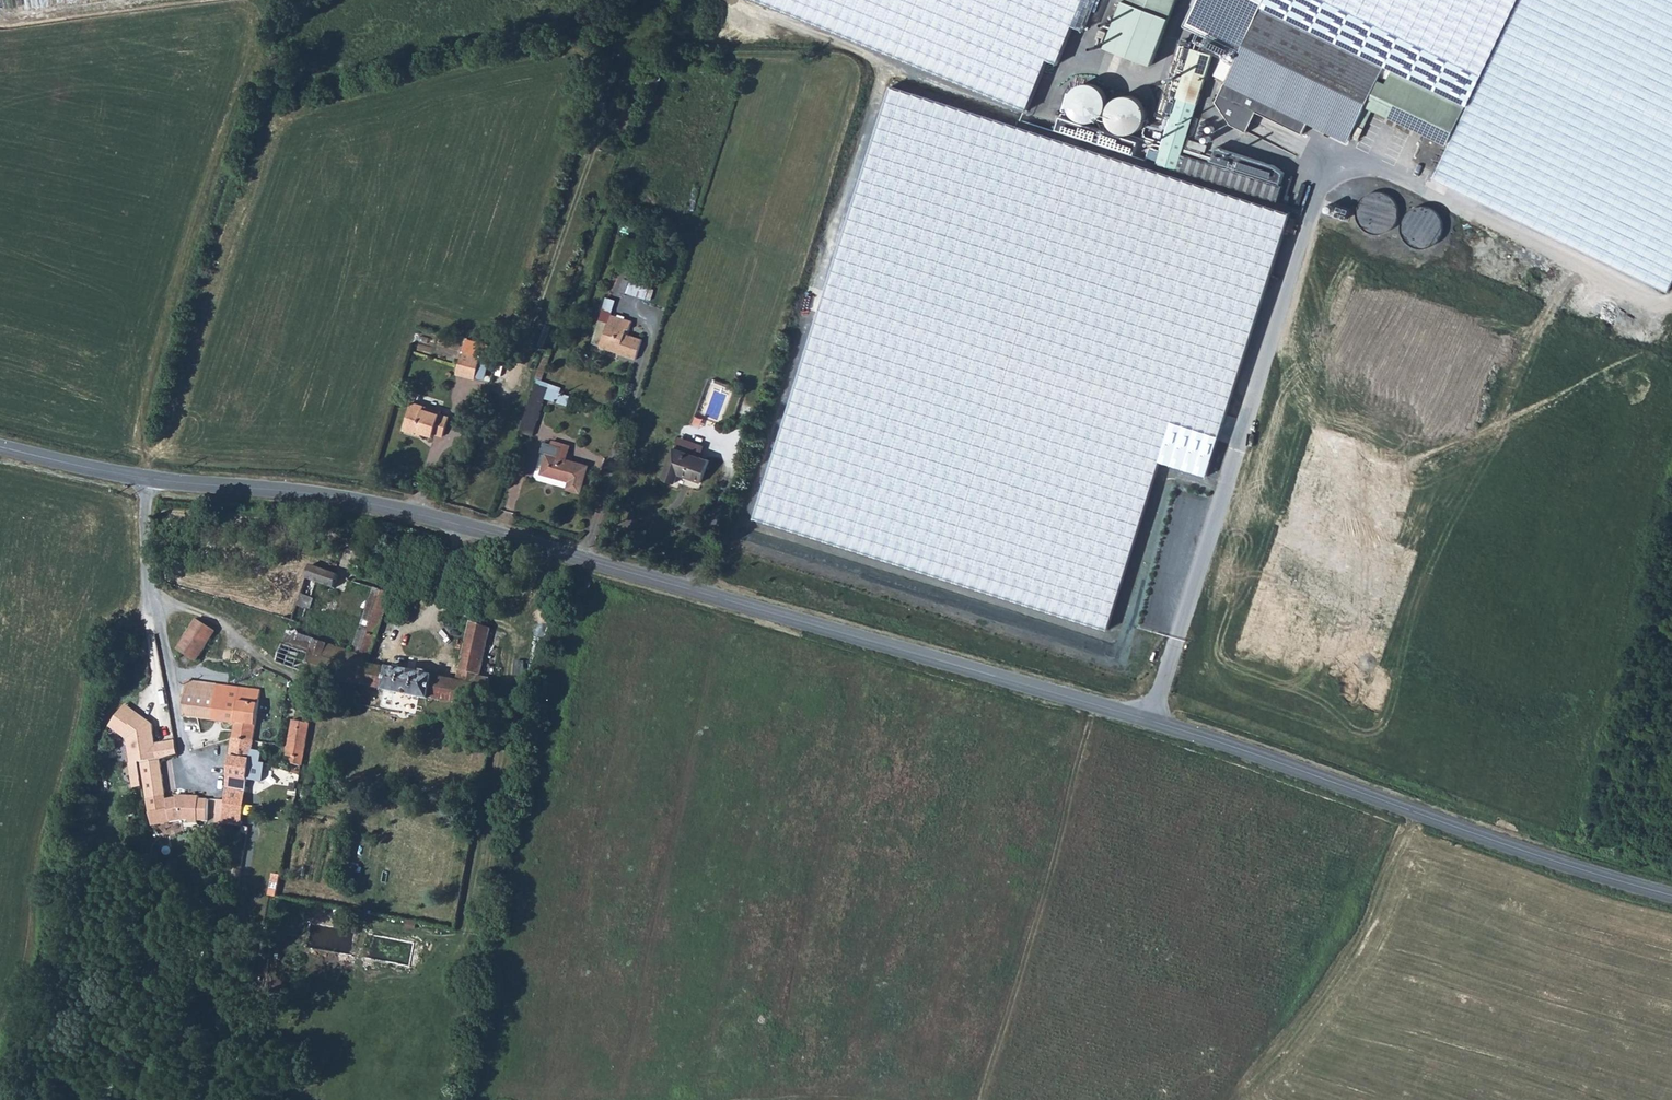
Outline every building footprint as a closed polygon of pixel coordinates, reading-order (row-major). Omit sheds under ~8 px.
[(1037,112),(1087,0),(753,0),(1037,112)] [(1107,46),(1153,64),(1177,0),(1125,0),(1107,46)] [(1233,1),(1233,3),(1235,6),(1237,8),(1239,10),(1242,11),(1245,11),(1247,11),(1250,11),(1253,10),(1255,8),(1257,6),(1259,3),(1260,1),(1260,0),(1233,0),(1233,1)] [(1289,0),(1265,0),(1262,7),(1377,63),(1386,46),(1289,0)] [(1386,46),(1410,0),(1289,0),(1386,46)] [(1508,0),(1410,0),(1386,46),(1467,86),(1508,0)] [(1434,179),(1668,292),(1671,283),(1671,0),(1520,0),(1477,90),(1469,106),(1434,179)] [(1377,63),(1262,7),(1216,101),(1226,121),(1247,131),(1256,111),(1302,133),(1309,121),(1340,136),(1377,63)] [(1467,86),(1386,46),(1377,63),(1466,105),(1469,106),(1477,90),(1467,86)] [(1213,54),(1194,48),(1157,163),(1177,169),(1182,154),(1213,54)] [(1377,63),(1340,136),(1349,140),(1367,103),(1448,143),(1466,105),(1377,63)] [(1157,163),(893,79),(818,314),(750,521),(1110,630),(1169,458),(1209,469),(1294,207),(1292,206),(1294,202),(1283,199),(1283,200),(1278,199),(1282,186),(1182,154),(1177,169),(1157,163)] [(1086,82),(1081,83),(1078,84),(1075,87),(1071,91),(1070,93),(1069,96),(1068,101),(1068,104),(1069,109),(1070,112),(1073,115),(1076,119),(1079,120),(1084,122),(1087,122),(1090,122),(1094,121),(1099,119),(1101,117),(1104,114),(1106,111),(1107,106),(1108,103),(1108,100),(1107,96),(1105,91),(1103,89),(1099,86),(1097,84),(1094,83),(1089,82),(1086,82)] [(1133,96),(1127,95),(1121,96),(1115,99),(1112,102),(1110,106),(1108,110),(1108,115),(1108,118),(1109,122),(1111,125),(1114,129),(1116,131),(1120,133),(1123,134),(1128,134),(1131,134),(1135,133),(1139,130),(1142,128),(1144,126),(1146,122),(1147,117),(1147,114),(1147,111),(1146,107),(1141,99),(1133,96)] [(1061,116),(1057,129),(1135,154),(1139,141),(1061,116)] [(1207,120),(1204,119),(1202,119),(1200,119),(1197,120),(1196,122),(1194,124),(1193,126),(1192,128),(1192,130),(1192,132),(1193,135),(1194,137),(1195,139),(1197,140),(1199,141),(1202,141),(1204,141),(1206,141),(1209,140),(1211,139),(1212,137),(1213,135),(1214,133),(1214,130),(1214,128),(1213,126),(1212,124),(1211,122),(1209,120),(1207,120)] [(1155,139),(1154,139),(1152,139),(1151,141),(1150,142),(1150,143),(1150,145),(1152,147),(1153,148),(1154,148),(1156,148),(1158,147),(1159,145),(1159,143),(1159,142),(1158,140),(1156,139),(1155,139)] [(1153,149),(1152,149),(1150,150),(1148,151),(1147,153),(1147,155),(1147,157),(1149,159),(1150,160),(1152,160),(1153,160),(1155,160),(1157,158),(1158,156),(1158,154),(1157,151),(1155,150),(1153,149)] [(629,281),(624,279),(619,294),(625,295),(625,292),(646,299),(646,298),(649,287),(629,281)] [(651,299),(654,289),(649,287),(646,298),(651,299)] [(807,309),(818,311),(820,290),(809,289),(807,309)] [(629,330),(632,321),(612,314),(609,322),(608,322),(600,347),(611,350),(612,345),(620,347),(619,353),(618,354),(636,359),(643,339),(625,334),(627,329),(629,330)] [(491,354),(467,347),(465,353),(481,357),(476,377),(484,379),(491,354)] [(481,357),(465,353),(463,352),(457,373),(476,378),(476,377),(481,357)] [(542,380),(552,354),(545,352),(534,383),(536,384),(557,391),(559,386),(542,380)] [(557,391),(536,384),(531,397),(530,397),(520,432),(533,435),(545,397),(554,400),(555,398),(558,399),(557,401),(567,404),(569,396),(560,392),(557,391)] [(440,414),(441,411),(412,402),(408,416),(404,429),(416,433),(416,431),(422,432),(433,436),(434,433),(443,436),(446,428),(449,417),(440,414)] [(678,437),(675,448),(700,457),(704,446),(678,437)] [(560,447),(561,443),(553,440),(552,445),(544,442),(541,453),(547,454),(544,463),(541,473),(569,481),(567,489),(580,493),(585,475),(588,465),(565,459),(568,449),(560,447)] [(710,460),(700,457),(675,448),(674,447),(663,478),(675,483),(678,473),(702,482),(710,460)] [(311,566),(307,579),(335,589),(340,576),(311,566)] [(288,633),(287,637),(277,664),(304,673),(312,675),(310,680),(317,682),(318,678),(385,690),(384,691),(430,700),(430,699),(485,709),(491,679),(480,677),(479,677),(477,685),(457,682),(434,677),(434,676),(389,668),(389,669),(368,665),(387,608),(391,609),(396,596),(376,588),(355,653),(300,634),(299,636),(289,632),(288,633)] [(302,594),(298,605),(307,608),(311,609),(315,598),(302,594)] [(294,620),(302,623),(307,608),(298,605),(294,620)] [(216,631),(198,619),(179,648),(178,649),(197,661),(216,631)] [(491,629),(471,621),(460,671),(481,675),(491,629)] [(206,671),(187,669),(186,681),(205,683),(206,671)] [(481,675),(460,671),(457,682),(477,685),(479,677),(480,677),(481,675)] [(312,675),(304,673),(301,687),(316,690),(317,682),(310,680),(312,675)] [(205,683),(186,681),(184,714),(184,716),(236,723),(233,739),(254,742),(261,690),(205,683)] [(122,706),(120,709),(134,718),(136,715),(122,706)] [(145,747),(154,746),(150,724),(136,715),(134,718),(120,709),(107,728),(126,741),(130,765),(139,763),(141,762),(148,761),(145,747)] [(291,757),(289,763),(302,766),(310,724),(294,720),(287,756),(291,757)] [(230,757),(251,761),(254,742),(233,739),(230,757)] [(154,746),(145,747),(148,761),(160,759),(178,754),(175,742),(154,746)] [(232,801),(225,800),(223,814),(223,817),(230,817),(231,811),(236,812),(243,814),(246,799),(251,761),(230,757),(226,796),(233,797),(232,801)] [(177,800),(177,797),(176,797),(166,799),(160,759),(148,761),(141,762),(152,826),(182,820),(189,820),(189,823),(198,824),(198,821),(207,821),(208,799),(199,799),(199,796),(185,795),(185,798),(177,800)] [(218,800),(216,813),(223,814),(225,800),(218,800)]
